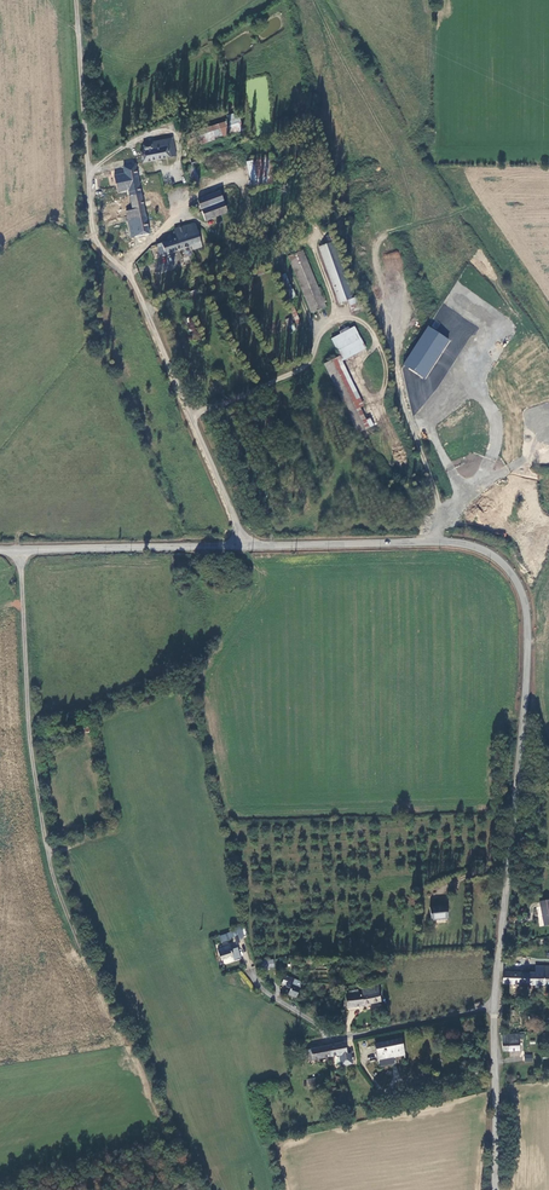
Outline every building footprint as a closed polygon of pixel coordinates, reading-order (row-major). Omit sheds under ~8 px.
[(227,121),(182,135),(186,148),(243,131),(237,113),(226,116),(227,121)] [(142,162),(175,155),(171,138),(151,142),(151,144),(143,145),(143,150),(140,151),(142,162)] [(249,145),(207,157),(211,170),(253,159),(249,145)] [(258,160),(247,163),(250,180),(261,178),(258,160)] [(149,235),(135,168),(134,164),(123,166),(132,210),(125,211),(131,238),(149,235)] [(250,180),(248,180),(250,189),(265,187),(264,178),(261,178),(250,180)] [(235,186),(219,191),(223,202),(227,213),(216,217),(220,225),(236,219),(237,221),(246,218),(235,186)] [(219,191),(197,199),(201,210),(223,202),(219,191)] [(223,202),(201,210),(206,221),(216,217),(227,213),(223,202)] [(191,250),(201,246),(194,224),(174,230),(176,238),(157,244),(162,260),(168,258),(167,254),(190,247),(191,250)] [(353,297),(334,241),(320,246),(340,302),(348,298),(353,297)] [(318,287),(303,249),(289,255),(312,311),(326,305),(325,301),(326,300),(325,297),(323,298),(320,290),(322,290),(320,286),(318,287)] [(287,290),(290,299),(296,297),(293,288),(287,290)] [(354,296),(353,297),(348,298),(352,310),(356,309),(354,296)] [(358,433),(373,425),(342,361),(366,348),(354,327),(350,329),(349,327),(340,332),(341,334),(332,339),(340,356),(331,360),(331,361),(324,365),(358,433)] [(398,362),(404,366),(426,331),(421,327),(398,362)] [(89,721),(75,725),(77,734),(91,732),(89,721)] [(540,903),(544,928),(548,927),(548,902),(540,903)] [(428,907),(430,920),(446,919),(444,906),(428,907)] [(234,937),(232,933),(220,937),(222,941),(234,937)] [(228,944),(217,948),(220,960),(222,959),(230,957),(232,956),(228,944)] [(535,968),(535,974),(503,973),(502,986),(548,986),(548,968),(535,968)] [(282,984),(287,986),(287,987),(291,989),(288,995),(296,998),(300,989),(300,981),(295,979),(293,983),(289,981),(290,977),(286,976),(282,984)] [(348,1007),(381,1001),(379,986),(362,989),(363,992),(346,996),(348,1007)] [(338,1019),(334,1009),(334,1007),(326,1010),(326,1011),(331,1022),(338,1019)] [(520,1050),(518,1035),(500,1036),(502,1052),(520,1050)] [(380,1059),(403,1054),(404,1054),(401,1039),(376,1044),(380,1059)] [(339,1055),(341,1065),(352,1063),(350,1052),(347,1053),(345,1042),(328,1045),(330,1056),(339,1055)] [(312,1060),(330,1056),(328,1045),(309,1050),(305,1050),(306,1056),(311,1055),(312,1060)] [(322,1077),(309,1079),(310,1088),(323,1086),(322,1077)] [(332,1102),(339,1101),(338,1089),(331,1090),(332,1102)]
